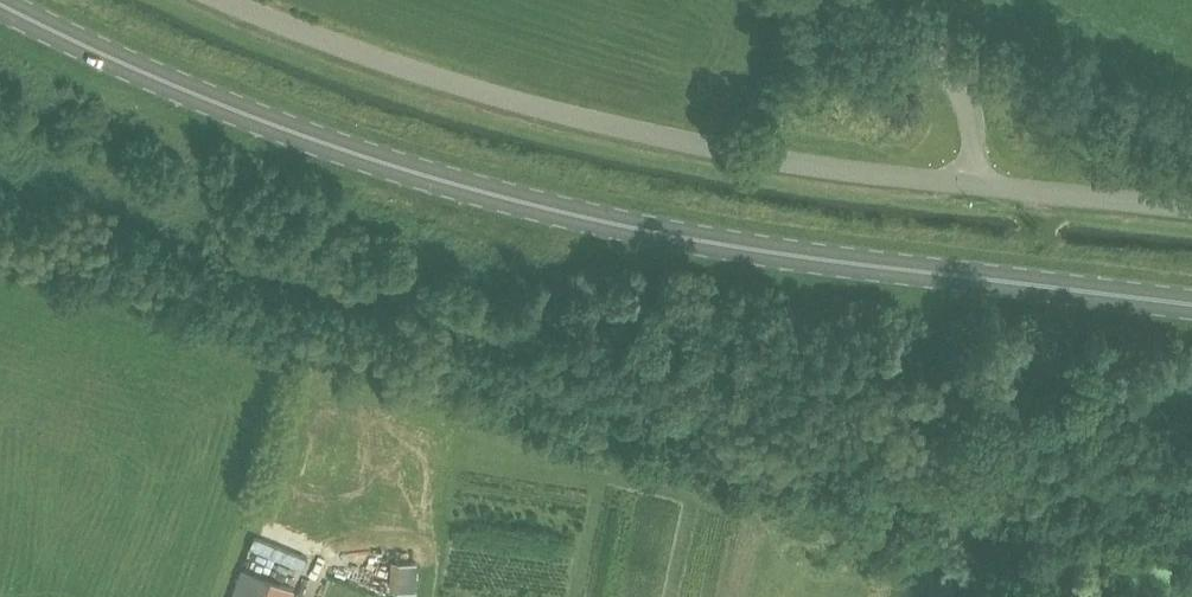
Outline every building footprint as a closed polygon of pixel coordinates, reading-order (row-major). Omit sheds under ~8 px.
[(400,584),(421,585),(423,557),(402,556),(400,584)] [(296,588),(243,567),(232,596),(292,596),(296,588)]
